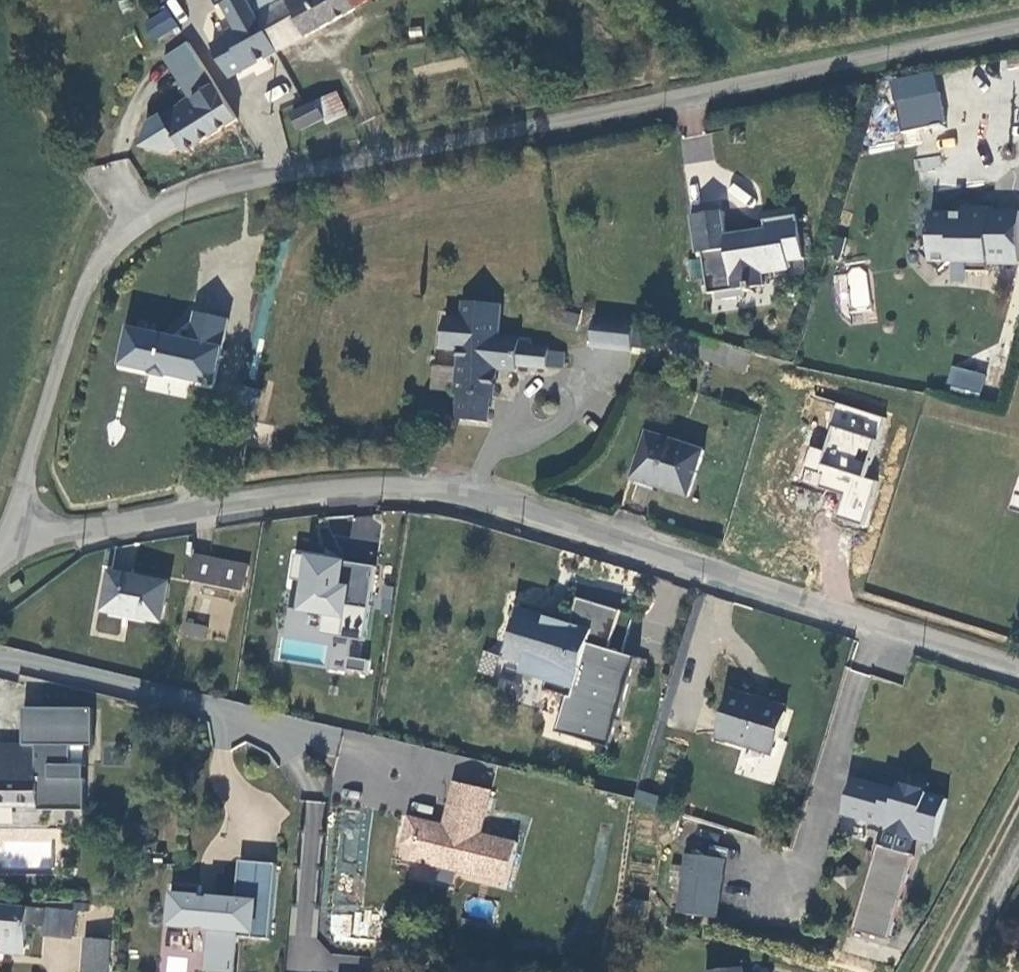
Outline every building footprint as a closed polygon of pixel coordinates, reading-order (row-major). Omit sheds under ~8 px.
[(275,58),(254,21),(259,19),(251,5),(248,0),(238,0),(223,9),(237,33),(210,49),(230,83),(275,58)] [(251,5),(259,19),(291,0),(260,0),(251,5)] [(259,19),(254,21),(275,58),(355,12),(349,0),(291,0),(259,19)] [(355,12),(376,0),(349,0),(355,12)] [(154,41),(178,25),(164,6),(141,23),(154,41)] [(181,89),(184,87),(204,74),(187,47),(164,62),(181,89)] [(888,79),(899,131),(944,121),(933,70),(888,79)] [(236,124),(204,74),(184,87),(193,103),(162,122),(184,157),(236,124)] [(344,117),(336,96),(317,104),(325,125),(344,117)] [(1018,257),(1018,206),(989,206),(989,203),(964,202),(963,213),(954,213),(950,209),(932,209),(932,236),(922,246),(942,267),(953,256),(968,257),(968,266),(989,266),(989,257),(1018,257)] [(701,259),(708,301),(746,294),(746,299),(751,298),(751,293),(764,291),(762,279),(787,274),(786,267),(802,264),(795,222),(763,228),(765,236),(749,239),(749,242),(726,246),(721,217),(689,223),(696,260),(701,259)] [(867,310),(868,270),(847,270),(846,310),(867,310)] [(545,355),(545,352),(527,351),(527,345),(494,342),(497,309),(461,306),(460,322),(441,321),(439,353),(457,354),(455,386),(452,386),(451,397),(454,397),(452,424),(483,427),(486,402),(490,402),(492,373),(513,375),(514,370),(544,372),(544,369),(558,370),(559,356),(545,355)] [(212,388),(227,317),(189,309),(184,336),(123,323),(114,367),(150,375),(147,389),(185,397),(188,383),(212,388)] [(574,327),(575,314),(556,313),(555,327),(574,327)] [(625,359),(629,329),(590,323),(586,353),(625,359)] [(981,394),(984,371),(950,366),(947,388),(981,394)] [(836,517),(867,523),(889,413),(814,398),(809,422),(823,425),(819,443),(808,441),(799,482),(841,490),(836,517)] [(682,503),(698,457),(645,439),(629,485),(682,503)] [(361,638),(373,563),(294,550),(280,640),(295,642),(295,640),(327,646),(324,667),(364,673),(369,640),(361,638)] [(185,583),(190,584),(196,559),(190,558),(185,583)] [(245,570),(196,559),(190,584),(240,595),(245,570)] [(159,623),(166,587),(107,576),(99,615),(122,620),(123,616),(159,623)] [(554,731),(606,747),(633,657),(617,652),(629,614),(574,597),(566,624),(538,615),(540,609),(519,602),(508,639),(503,637),(497,656),(522,664),(519,674),(543,681),(540,689),(564,696),(554,731)] [(184,620),(181,633),(204,638),(207,626),(184,620)] [(496,691),(515,697),(518,685),(499,680),(496,691)] [(715,736),(768,753),(781,713),(749,703),(751,698),(728,692),(715,736)] [(82,810),(84,749),(89,749),(90,712),(21,711),(20,749),(0,749),(0,810),(82,812),(82,810)] [(854,925),(890,935),(914,849),(909,848),(913,833),(915,827),(934,832),(945,793),(921,786),(921,784),(902,779),(902,781),(896,780),(895,784),(852,772),(842,809),(886,821),(881,840),(877,839),(854,925)] [(457,874),(507,887),(517,847),(480,838),(491,794),(455,785),(443,834),(433,832),(434,827),(408,820),(401,847),(413,850),(410,863),(437,869),(439,859),(460,864),(457,874)] [(289,969),(322,971),(337,971),(338,955),(314,953),(325,801),(302,800),(289,969)] [(933,838),(934,832),(915,827),(913,833),(933,838)] [(678,911),(717,915),(725,856),(685,851),(678,911)] [(267,942),(274,867),(237,863),(234,903),(214,901),(213,907),(197,906),(199,889),(172,886),(168,928),(210,931),(206,971),(233,971),(236,939),(267,942)] [(0,910),(0,942),(21,944),(24,945),(25,930),(41,932),(42,915),(0,910)] [(70,941),(72,917),(42,915),(41,932),(40,938),(70,941)] [(21,944),(0,942),(0,955),(20,957),(21,944)] [(108,943),(83,942),(81,971),(106,971),(108,943)] [(742,964),(705,969),(705,971),(743,971),(742,964)]
